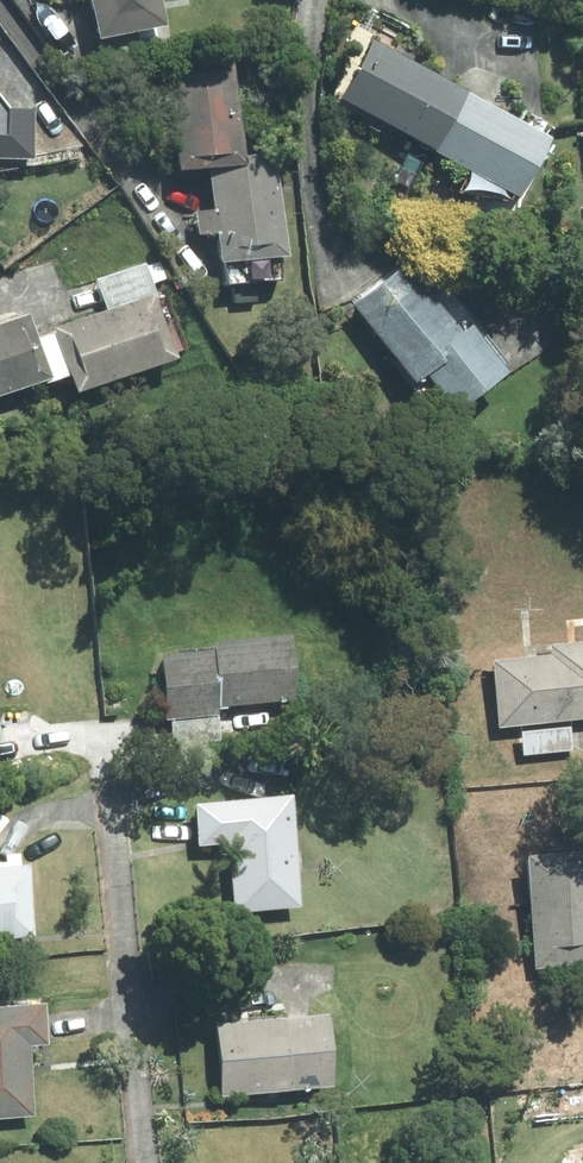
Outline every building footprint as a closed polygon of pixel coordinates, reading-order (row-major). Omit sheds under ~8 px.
[(164,25),(158,0),(87,0),(95,39),(164,25)] [(426,149),(459,89),(370,39),(337,100),(426,149)] [(243,162),(243,156),(232,57),(164,65),(175,170),(206,166),(243,162)] [(459,89),(426,149),(515,198),(548,139),(459,89)] [(32,159),(34,108),(0,107),(0,159),(32,159)] [(285,256),(273,152),(243,156),(243,162),(206,166),(211,210),(194,212),(197,235),(213,234),(217,264),(285,256)] [(168,275),(159,259),(147,266),(157,282),(168,275)] [(469,324),(459,331),(405,263),(351,306),(412,382),(422,374),(452,411),(505,370),(469,324)] [(52,328),(53,333),(68,375),(73,393),(174,360),(153,295),(52,328)] [(27,314),(0,323),(0,395),(42,381),(43,384),(68,375),(53,333),(35,339),(27,314)] [(164,721),(216,716),(216,708),(292,700),(286,635),(209,643),(210,651),(157,655),(164,721)] [(582,720),(582,642),(547,645),(548,655),(488,661),(495,729),(582,720)] [(216,719),(174,723),(176,753),(219,749),(216,719)] [(288,796),(192,804),(195,847),(226,844),(233,913),(298,908),(288,796)] [(582,965),(582,851),(521,858),(533,970),(582,965)] [(31,937),(25,865),(0,868),(0,940),(31,937)] [(0,1008),(0,1120),(32,1117),(27,1048),(44,1046),(40,1005),(0,1008)] [(326,1016),(213,1025),(219,1097),(332,1087),(326,1016)] [(431,1066),(414,1068),(415,1085),(432,1084),(431,1066)]
